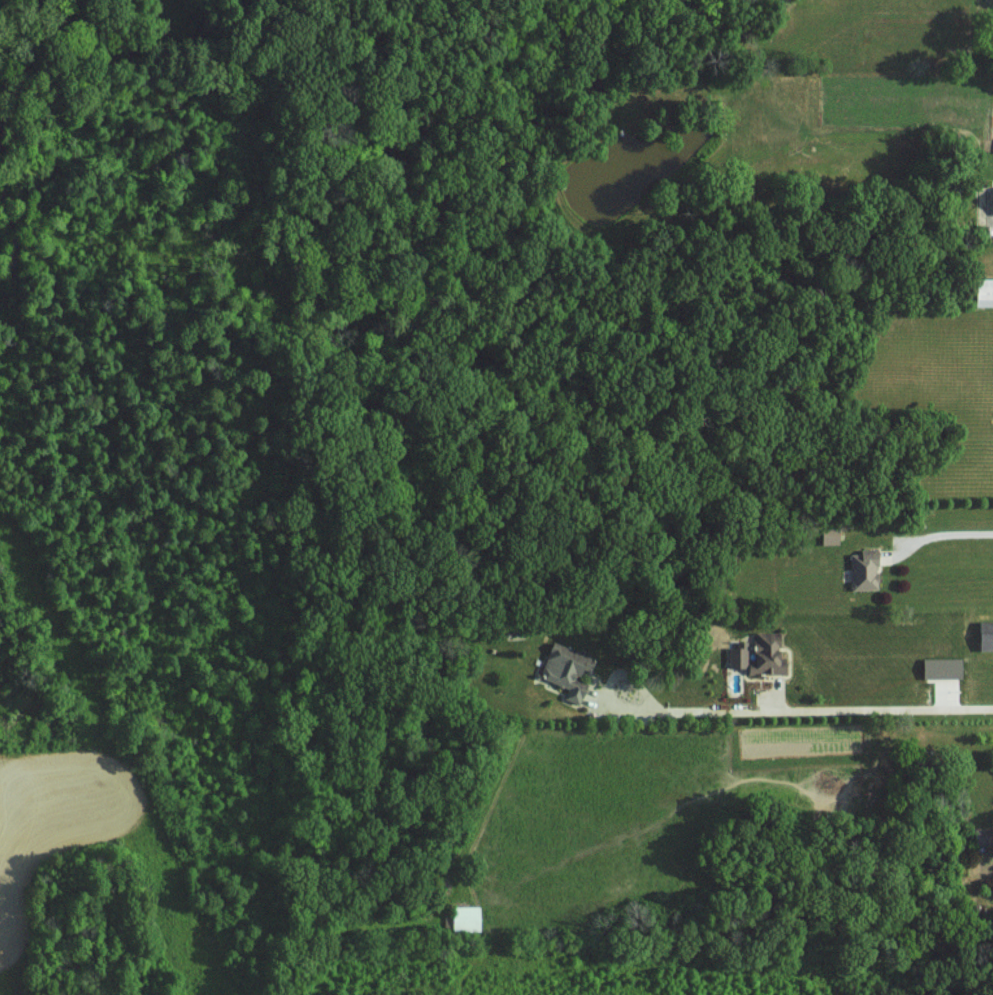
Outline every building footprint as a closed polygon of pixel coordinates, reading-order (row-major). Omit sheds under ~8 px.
[(992,306),(992,279),(972,278),(971,306),(992,306)] [(848,555),(849,590),(875,590),(874,549),(857,549),(857,555),(848,555)] [(976,621),(976,650),(992,650),(992,621),(976,621)] [(777,633),(749,632),(749,641),(735,641),(734,648),(727,648),(726,668),(745,668),(744,672),(785,673),(785,657),(776,657),(777,633)] [(590,656),(550,641),(537,677),(566,687),(561,699),(576,704),(585,683),(575,679),(579,668),(585,670),(590,656)] [(937,678),(958,679),(959,659),(920,658),(920,678),(937,678)] [(477,905),(450,906),(450,930),(477,929),(477,905)]
